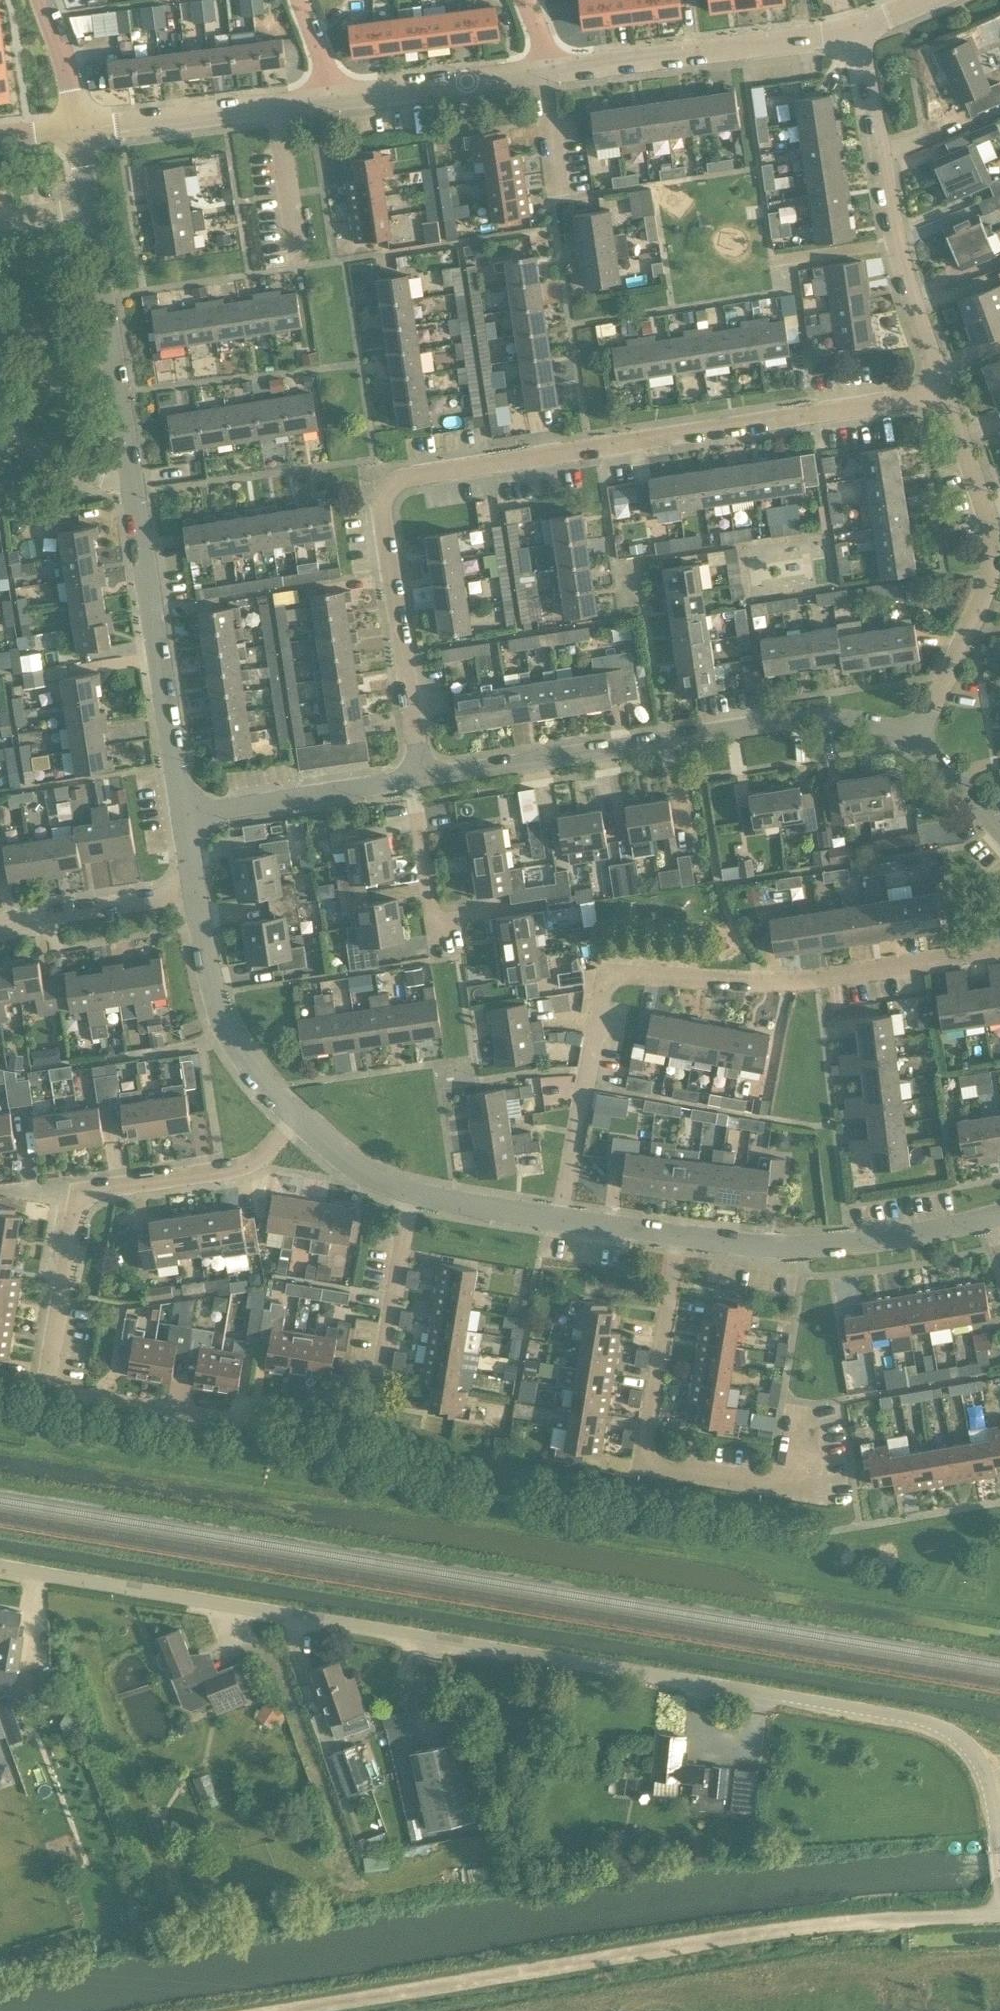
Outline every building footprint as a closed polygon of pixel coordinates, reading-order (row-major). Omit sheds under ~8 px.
[(205,22),(202,0),(198,0),(190,1),(191,3),(180,3),(182,25),(205,22)] [(205,22),(216,20),(214,0),(202,0),(205,22)] [(254,16),(252,0),(240,0),(242,17),(254,16)] [(254,16),(265,14),(264,0),(252,0),(254,16)] [(605,0),(580,0),(584,28),(609,25),(605,0)] [(609,25),(633,21),(630,0),(605,0),(609,25)] [(633,21),(657,18),(654,0),(630,0),(633,21)] [(657,18),(682,15),(680,0),(654,0),(657,18)] [(736,7),(735,0),(710,0),(712,10),(736,7)] [(164,4),(153,5),(156,28),(167,27),(164,4)] [(156,28),(153,5),(141,7),(144,30),(156,28)] [(471,10),(475,40),(500,37),(496,7),(471,10)] [(116,10),(117,11),(119,33),(131,31),(128,9),(116,10)] [(471,10),(447,13),(451,43),(475,40),(471,10)] [(75,34),(94,31),(91,13),(69,16),(75,34)] [(423,16),(427,46),(451,43),(447,13),(423,16)] [(423,16),(399,19),(403,49),(427,46),(423,16)] [(403,49),(399,19),(375,22),(378,52),(403,49)] [(354,55),(378,52),(375,22),(350,25),(354,55)] [(246,44),(233,46),(236,72),(260,69),(257,43),(255,29),(245,31),(246,44)] [(257,43),(260,69),(286,66),(283,40),(257,43)] [(971,45),(969,41),(938,54),(959,102),(968,98),(974,114),(999,103),(999,83),(999,81),(989,86),(971,45)] [(236,72),(233,46),(208,49),(211,75),(236,72)] [(208,49),(184,52),(187,78),(211,75),(208,49)] [(187,78),(184,52),(159,54),(162,81),(187,78)] [(135,57),(138,84),(162,81),(159,54),(135,57)] [(112,87),(138,84),(135,57),(109,60),(112,87)] [(781,114),(781,98),(768,98),(768,85),(754,85),(755,115),(781,114)] [(735,89),(710,93),(715,129),(740,126),(735,89)] [(686,96),(692,133),(715,129),(710,93),(686,96)] [(795,100),(798,124),(834,119),(830,94),(795,100)] [(663,100),(668,136),(692,133),(686,96),(663,100)] [(639,103),(644,140),(668,136),(663,100),(639,103)] [(644,140),(639,103),(615,107),(621,143),(622,153),(646,149),(644,140)] [(596,147),(621,143),(615,107),(591,110),(596,147)] [(755,117),(757,130),(768,129),(766,115),(755,117)] [(834,119),(798,124),(802,148),(838,142),(834,119)] [(934,161),(942,180),(984,163),(977,144),(999,134),(995,122),(994,121),(967,133),(973,145),(934,161)] [(768,129),(757,130),(759,142),(769,141),(768,129)] [(484,161),(510,155),(507,135),(502,136),(501,130),(464,136),(466,149),(472,148),(474,163),(484,161)] [(838,142),(802,148),(806,171),(841,166),(838,142)] [(358,180),(382,177),(392,175),(390,161),(398,160),(396,147),(359,153),(360,159),(354,159),(358,180)] [(487,180),(523,174),(520,154),(510,155),(484,161),(487,180)] [(720,160),(721,171),(734,169),(732,158),(720,160)] [(708,173),(721,171),(720,160),(707,162),(708,173)] [(152,199),(187,194),(187,193),(201,190),(197,163),(147,171),(152,199)] [(763,178),(774,176),(772,163),(762,165),(763,178)] [(984,163),(942,180),(950,199),(984,185),(980,174),(988,171),(984,163)] [(447,165),(437,167),(439,179),(449,177),(447,165)] [(672,167),(674,178),(686,176),(685,165),(672,167)] [(806,171),(809,195),(845,189),(841,166),(806,171)] [(661,180),(674,178),(672,167),(659,169),(661,180)] [(425,191),(434,189),(431,168),(421,169),(424,187),(425,191)] [(638,173),(625,175),(627,185),(639,183),(638,173)] [(523,174),(487,180),(491,200),(526,194),(523,174)] [(627,185),(625,175),(612,177),(614,187),(627,185)] [(774,178),(774,176),(763,178),(765,190),(794,185),(793,175),(774,178)] [(346,181),(349,202),(385,196),(382,177),(358,180),(346,181)] [(999,192),(999,177),(988,182),(993,195),(994,195),(999,192)] [(443,208),(453,206),(450,187),(449,186),(440,187),(442,206),(443,208)] [(225,199),(234,198),(232,187),(223,188),(225,199)] [(437,207),(434,189),(425,191),(426,198),(425,198),(427,211),(437,210),(437,207)] [(845,189),(809,195),(813,218),(848,213),(845,189)] [(994,195),(993,195),(978,201),(984,214),(999,207),(999,192),(994,195)] [(187,194),(152,199),(156,226),(205,218),(203,208),(189,211),(187,194)] [(526,194),(491,200),(494,220),(529,215),(526,194)] [(385,196),(349,202),(352,222),(388,217),(385,196)] [(468,204),(453,206),(443,208),(447,241),(464,238),(461,222),(464,222),(463,218),(470,217),(468,204)] [(577,239),(613,233),(609,208),(573,214),(577,239)] [(438,220),(437,210),(427,211),(428,221),(438,220)] [(768,212),(770,225),(781,223),(779,211),(768,212)] [(852,237),(848,213),(813,218),(816,243),(852,237)] [(646,227),(657,226),(655,214),(644,215),(646,227)] [(945,229),(954,250),(988,234),(993,232),(990,224),(985,226),(980,214),(945,229)] [(391,237),(388,217),(352,222),(356,243),(391,237)] [(205,218),(156,226),(160,254),(195,249),(192,230),(207,228),(205,218)] [(784,224),(781,223),(770,225),(772,237),(782,236),(786,235),(788,232),(788,229),(787,226),(784,224)] [(659,239),(657,226),(646,227),(647,230),(648,238),(648,241),(659,239)] [(647,230),(640,231),(641,239),(648,238),(647,230)] [(218,244),(230,242),(229,233),(217,235),(218,244)] [(581,263),(629,255),(626,233),(613,235),(613,233),(577,239),(581,263)] [(997,255),(988,234),(954,250),(962,270),(997,255)] [(485,243),(464,247),(465,255),(476,253),(476,255),(482,254),(486,249),(485,243)] [(507,271),(509,285),(540,280),(536,255),(505,260),(493,261),(494,269),(498,272),(507,271)] [(629,255),(581,263),(585,288),(621,282),(617,257),(629,255)] [(654,276),(665,274),(662,261),(652,263),(654,276)] [(830,294),(866,289),(862,261),(813,268),(814,279),(827,277),(828,286),(815,288),(816,296),(830,294)] [(367,297),(367,265),(355,265),(356,297),(367,297)] [(470,291),(480,289),(477,265),(467,266),(470,291)] [(445,286),(454,285),(455,294),(465,293),(461,266),(451,268),(442,269),(445,286)] [(382,305),(412,300),(409,275),(379,279),(382,305)] [(509,285),(513,310),(544,305),(540,280),(509,285)] [(967,321),(999,309),(999,284),(985,290),(983,286),(969,291),(970,295),(959,300),(967,321)] [(198,297),(207,296),(206,286),(197,287),(198,297)] [(267,293),(273,333),(302,328),(296,289),(267,293)] [(482,298),(480,289),(470,291),(474,315),(484,314),(481,298),(482,298)] [(866,289),(830,294),(832,311),(819,313),(820,323),(869,316),(866,289)] [(238,298),(244,337),(273,333),(267,293),(238,298)] [(465,293),(455,294),(459,318),(468,317),(465,293)] [(144,304),(157,302),(156,294),(143,295),(144,304)] [(784,316),(797,314),(793,294),(781,296),(784,316)] [(210,302),(216,341),(244,337),(238,298),(210,302)] [(386,329),(416,325),(412,300),(382,305),(386,329)] [(181,306),(187,345),(216,341),(210,302),(181,306)] [(544,305),(513,310),(516,334),(548,329),(544,305)] [(158,350),(187,345),(181,306),(152,310),(158,350)] [(707,318),(705,308),(695,310),(697,319),(707,318)] [(967,321),(975,343),(989,338),(991,342),(999,339),(999,309),(967,321)] [(484,314),(474,315),(478,340),(488,338),(484,314)] [(815,315),(806,316),(807,325),(817,324),(815,315)] [(873,344),(869,316),(820,323),(822,332),(822,333),(835,331),(838,349),(873,344)] [(468,317),(459,318),(462,343),(472,342),(468,317)] [(755,320),(761,359),(790,354),(784,319),(770,322),(769,318),(755,320)] [(653,333),(651,320),(641,322),(643,334),(653,333)] [(740,326),(727,329),(732,363),(761,359),(755,320),(740,322),(740,326)] [(628,323),(629,334),(638,333),(637,321),(628,323)] [(807,325),(806,325),(807,334),(808,334),(822,332),(820,323),(817,324),(807,325)] [(386,329),(390,354),(420,349),(416,325),(386,329)] [(732,363),(727,329),(713,331),(712,326),(698,329),(704,368),(732,363)] [(520,359),(551,354),(548,329),(516,334),(520,359)] [(670,337),(675,372),(704,368),(698,329),(683,331),(683,335),(670,337)] [(647,377),(675,372),(670,337),(656,340),(655,335),(641,338),(647,377)] [(488,338),(478,340),(481,364),(492,363),(488,338)] [(618,381),(647,377),(641,338),(626,340),(627,344),(612,346),(618,381)] [(472,342),(462,343),(466,368),(476,366),(472,342)] [(420,349),(390,354),(393,378),(423,374),(420,349)] [(303,353),(305,363),(317,361),(315,352),(303,353)] [(514,384),(555,378),(551,354),(520,359),(524,383),(514,384)] [(992,387),(999,384),(999,355),(995,356),(997,361),(984,366),(992,387)] [(492,363),(481,364),(485,389),(495,387),(492,363)] [(476,366),(466,368),(469,392),(479,391),(476,366)] [(305,386),(312,385),(311,374),(304,375),(305,386)] [(397,403),(427,398),(423,374),(393,378),(397,403)] [(282,377),(270,379),(272,391),(284,390),(282,377)] [(555,378),(514,384),(516,395),(525,393),(528,408),(559,404),(555,378)] [(245,390),(253,389),(252,380),(244,381),(245,390)] [(992,387),(999,409),(999,384),(992,387)] [(489,414),(499,413),(495,387),(485,389),(489,414)] [(483,415),(479,391),(469,392),(457,394),(457,395),(451,395),(453,409),(449,410),(452,430),(485,425),(483,415)] [(312,393),(283,398),(289,434),(318,430),(312,393)] [(289,434),(283,398),(255,402),(260,439),(289,434)] [(431,424),(427,398),(397,403),(401,428),(431,424)] [(226,406),(232,443),(260,439),(255,402),(226,406)] [(226,406),(198,411),(203,447),(232,443),(226,406)] [(203,447),(198,411),(169,415),(174,452),(203,447)] [(489,414),(492,434),(509,432),(508,423),(501,424),(499,413),(489,414)] [(861,450),(865,476),(901,471),(897,445),(861,450)] [(814,452),(774,459),(780,494),(806,490),(805,486),(819,484),(814,452)] [(822,457),(824,473),(836,471),(834,455),(822,457)] [(750,462),(755,497),(780,494),(774,459),(750,462)] [(750,462),(725,466),(730,501),(755,497),(750,462)] [(730,501),(725,466),(700,470),(705,505),(730,501)] [(675,474),(680,509),(705,505),(700,470),(675,474)] [(901,471),(865,476),(870,502),(905,496),(901,471)] [(655,513),(680,509),(675,474),(649,478),(655,513)] [(614,503),(634,500),(632,487),(612,490),(614,503)] [(829,508),(842,506),(840,491),(827,492),(829,508)] [(874,527),(909,521),(905,496),(870,502),(861,503),(865,528),(874,527)] [(318,498),(308,499),(315,547),(316,547),(315,539),(325,537),(326,545),(337,543),(330,502),(319,504),(318,498)] [(297,500),(287,502),(294,542),(304,541),(305,549),(315,547),(308,499),(307,499),(308,506),(299,508),(297,500)] [(294,542),(287,502),(286,502),(288,509),(277,511),(276,504),(266,506),(274,554),(275,554),(273,545),(283,544),(285,552),(295,550),(293,542),(294,542)] [(505,509),(507,523),(532,519),(530,505),(505,509)] [(256,508),(246,509),(252,548),(263,547),(265,555),(274,554),(266,506),(267,513),(257,515),(256,508)] [(822,506),(814,507),(817,530),(825,529),(822,506)] [(844,522),(842,506),(829,508),(832,524),(844,522)] [(784,522),(786,535),(802,533),(800,520),(799,520),(798,509),(783,511),(784,522)] [(252,548),(247,516),(237,518),(235,511),(225,513),(232,552),(242,550),(244,559),(254,557),(252,548)] [(205,516),(213,563),(212,555),(222,553),(224,562),(233,560),(232,552),(225,513),(226,520),(216,521),(215,514),(205,516)] [(556,543),(586,538),(583,513),(552,518),(556,543)] [(203,565),(213,563),(205,516),(204,516),(205,523),(195,525),(194,518),(184,520),(190,559),(202,557),(203,565)] [(22,532),(26,527),(25,520),(13,521),(15,533),(22,532)] [(909,521),(874,527),(878,552),(913,546),(909,521)] [(786,535),(784,522),(769,524),(772,537),(786,535)] [(511,549),(521,548),(517,523),(507,524),(511,549)] [(62,555),(95,550),(93,537),(98,537),(97,525),(58,531),(62,555)] [(492,526),(496,551),(505,550),(501,525),(492,526)] [(660,553),(687,549),(685,537),(682,537),(680,527),(668,529),(670,540),(659,541),(660,553)] [(735,530),(737,542),(752,540),(750,527),(735,530)] [(722,544),(737,542),(735,530),(720,532),(722,544)] [(430,561),(460,556),(457,531),(426,535),(430,561)] [(685,537),(687,549),(702,547),(700,534),(685,537)] [(559,567),(590,563),(586,538),(556,543),(559,567)] [(837,559),(850,557),(848,541),(835,543),(837,559)] [(630,546),(631,554),(643,552),(642,544),(630,546)] [(913,546),(878,552),(882,578),(918,573),(913,546)] [(525,572),(521,548),(511,549),(515,574),(525,572)] [(739,561),(737,548),(725,549),(727,563),(739,561)] [(9,551),(11,563),(21,562),(19,549),(9,551)] [(62,555),(66,579),(104,573),(102,563),(98,564),(95,550),(62,555)] [(505,550),(496,551),(499,576),(509,574),(505,550)] [(430,561),(433,585),(464,581),(460,556),(430,561)] [(852,571),(850,557),(837,559),(840,573),(852,571)] [(21,562),(11,563),(14,577),(23,575),(21,562)] [(554,593),(594,587),(590,563),(559,567),(563,592),(554,593)] [(667,595),(703,589),(699,563),(663,568),(667,595)] [(0,566),(0,579),(8,577),(6,565),(0,566)] [(340,566),(319,569),(321,579),(342,576),(340,566)] [(728,570),(730,585),(742,583),(740,568),(728,570)] [(319,569),(317,569),(317,570),(299,573),(300,582),(321,579),(319,569)] [(525,572),(515,574),(518,598),(528,597),(539,595),(535,571),(525,572)] [(104,573),(66,579),(70,603),(103,598),(101,585),(106,584),(104,573)] [(278,576),(280,585),(300,582),(299,573),(278,576)] [(509,574),(499,576),(503,600),(513,599),(509,574)] [(258,579),(259,589),(280,585),(278,576),(258,579)] [(197,598),(218,595),(216,586),(215,586),(214,578),(210,579),(211,587),(196,589),(197,598)] [(237,583),(239,592),(259,589),(258,579),(237,583)] [(464,581),(433,585),(437,610),(467,606),(464,581)] [(882,583),(884,595),(899,593),(897,581),(882,583)] [(216,586),(218,595),(239,592),(237,583),(216,586)] [(742,583),(730,585),(732,601),(745,598),(742,583)] [(869,598),(884,595),(882,583),(867,586),(869,598)] [(594,587),(554,593),(555,603),(564,601),(566,617),(597,613),(594,587)] [(273,592),(278,623),(288,622),(285,603),(299,601),(297,589),(273,592)] [(667,595),(670,619),(707,614),(703,589),(667,595)] [(832,591),(833,603),(849,601),(847,589),(832,591)] [(348,614),(347,612),(346,602),(353,601),(351,591),(312,597),(313,609),(306,610),(307,619),(315,618),(348,614)] [(818,606),(833,603),(832,591),(816,593),(818,606)] [(267,594),(258,596),(259,604),(268,602),(267,594)] [(17,598),(19,611),(29,609),(27,596),(17,598)] [(796,596),(781,599),(783,611),(798,609),(796,596)] [(529,606),(528,597),(518,598),(522,623),(543,620),(541,604),(529,606)] [(70,603),(73,627),(111,621),(110,611),(105,612),(103,598),(70,603)] [(2,600),(4,613),(14,612),(12,599),(2,600)] [(513,599),(503,600),(507,625),(516,624),(513,599)] [(783,611),(781,599),(761,602),(763,614),(783,611)] [(272,624),(269,602),(268,602),(259,604),(262,625),(272,624)] [(761,602),(751,604),(753,616),(763,614),(761,602)] [(467,606),(437,610),(441,635),(471,631),(467,606)] [(196,635),(243,628),(236,629),(234,619),(242,618),(240,607),(199,612),(201,624),(194,625),(196,635)] [(734,609),(737,634),(750,632),(746,607),(734,609)] [(29,609),(19,611),(21,624),(31,623),(29,609)] [(354,611),(347,612),(348,614),(315,618),(316,629),(308,631),(310,640),(318,639),(351,634),(351,633),(349,624),(356,623),(354,611)] [(14,612),(4,613),(6,626),(16,625),(14,612)] [(707,614),(670,619),(674,644),(719,637),(718,628),(709,629),(707,614)] [(113,631),(111,621),(73,627),(77,651),(111,646),(108,632),(113,631)] [(281,644),(291,642),(288,622),(278,623),(281,644)] [(889,627),(894,663),(920,659),(915,623),(889,627)] [(272,624),(262,625),(265,646),(275,644),(272,624)] [(574,629),(576,641),(591,638),(589,626),(574,629)] [(812,631),(817,666),(841,662),(843,671),(838,635),(837,635),(836,627),(812,631)] [(863,631),(869,667),(894,663),(889,627),(863,631)] [(198,646),(199,655),(239,650),(237,639),(245,638),(243,628),(196,635),(196,636),(202,635),(204,645),(198,646)] [(560,643),(576,641),(574,629),(558,631),(560,643)] [(786,634),(792,670),(817,666),(812,631),(786,634)] [(838,635),(843,671),(869,667),(863,631),(838,635)] [(351,634),(318,639),(320,651),(312,652),(313,660),(321,659),(353,654),(352,644),(359,643),(358,632),(351,633),(351,634)] [(750,632),(737,634),(740,650),(752,648),(750,632)] [(19,646),(20,648),(33,646),(31,634),(18,636),(19,646)] [(523,636),(525,649),(540,646),(539,634),(523,636)] [(765,674),(792,670),(786,634),(760,638),(765,674)] [(510,651),(525,649),(523,636),(508,639),(510,651)] [(719,637),(674,644),(678,669),(715,663),(711,639),(719,638),(719,637)] [(489,641),(474,644),(476,656),(491,654),(489,641)] [(284,664),(294,663),(291,642),(281,644),(284,664)] [(275,644),(265,646),(268,666),(278,665),(275,644)] [(448,648),(450,661),(461,659),(461,658),(476,656),(474,644),(448,648)] [(20,648),(19,646),(9,648),(10,650),(0,651),(0,668),(12,666),(13,674),(23,672),(20,648)] [(239,650),(199,655),(199,657),(206,656),(207,666),(201,667),(202,676),(249,669),(242,670),(241,660),(248,659),(246,649),(239,650)] [(324,680),(357,675),(355,664),(362,663),(361,653),(353,654),(321,659),(323,670),(315,671),(316,681),(324,680)] [(581,675),(586,711),(612,707),(611,703),(638,699),(631,653),(594,658),(596,673),(581,675)] [(287,685),(297,683),(294,663),(284,664),(287,685)] [(717,679),(715,663),(678,669),(682,695),(719,690),(718,689),(725,688),(724,678),(717,679)] [(745,686),(757,684),(754,663),(742,665),(745,686)] [(278,665),(268,666),(271,687),(281,686),(278,665)] [(249,669),(202,676),(202,677),(209,676),(210,686),(204,687),(205,696),(245,691),(243,681),(251,680),(249,669)] [(43,670),(24,673),(27,687),(45,684),(43,670)] [(65,701),(98,696),(96,684),(101,683),(99,671),(61,677),(65,701)] [(506,686),(512,722),(536,718),(531,683),(530,683),(529,671),(520,673),(521,684),(506,686)] [(360,695),(358,686),(365,685),(364,674),(357,675),(324,680),(325,691),(318,692),(319,701),(327,700),(360,695)] [(556,679),(561,714),(586,711),(581,675),(556,679)] [(531,683),(536,718),(561,714),(556,679),(531,683)] [(460,730),(487,726),(480,681),(470,683),(471,692),(455,694),(460,730)] [(480,681),(487,726),(512,722),(506,686),(481,690),(480,681)] [(290,705),(300,704),(297,683),(287,685),(290,705)] [(13,686),(14,694),(27,692),(26,687),(26,684),(13,686)] [(281,686),(271,687),(274,708),(284,706),(281,686)] [(252,690),(245,691),(205,696),(205,698),(212,697),(213,707),(206,708),(208,717),(248,711),(247,702),(254,701),(252,690)] [(322,722),(330,720),(363,716),(361,706),(368,705),(367,694),(360,695),(327,700),(329,711),(321,712),(322,722)] [(12,697),(14,709),(24,708),(22,696),(12,697)] [(65,701),(68,725),(107,719),(105,709),(100,710),(98,696),(65,701)] [(9,711),(7,698),(0,699),(0,713),(9,711)] [(303,724),(300,704),(290,705),(293,726),(303,724)] [(284,706),(274,708),(277,728),(287,727),(284,706)] [(24,708),(14,709),(16,723),(26,722),(24,708)] [(0,713),(0,726),(11,724),(9,711),(0,713)] [(248,711),(208,717),(208,718),(215,717),(216,727),(209,728),(211,738),(251,732),(250,722),(257,721),(255,711),(248,712),(248,711)] [(363,716),(330,720),(331,731),(323,733),(325,744),(331,743),(344,741),(355,740),(366,738),(366,737),(364,726),(371,725),(370,715),(363,716)] [(107,719),(68,725),(72,749),(106,743),(104,731),(109,730),(107,719)] [(303,724),(293,726),(296,746),(315,743),(313,731),(304,732),(303,724)] [(287,727),(277,728),(280,748),(290,747),(287,727)] [(251,732),(211,738),(211,739),(218,738),(219,748),(212,749),(214,759),(254,753),(252,742),(260,741),(258,731),(251,732)] [(366,738),(355,740),(358,761),(369,760),(366,738)] [(355,740),(344,741),(347,763),(358,761),(355,740)] [(344,741),(331,743),(335,765),(347,763),(344,741)] [(36,742),(29,743),(31,752),(38,751),(36,742)] [(20,745),(21,757),(31,755),(29,743),(20,745)] [(106,743),(72,749),(76,773),(115,767),(113,756),(108,757),(106,743)] [(325,744),(321,744),(324,766),(335,765),(331,743),(325,744)] [(321,744),(309,746),(312,768),(324,766),(321,744)] [(5,747),(7,760),(16,759),(14,745),(5,747)] [(309,746),(296,748),(300,770),(312,768),(309,746)] [(31,755),(21,757),(26,785),(36,783),(33,765),(43,764),(41,754),(31,755)] [(16,759),(7,760),(9,773),(18,771),(16,759)] [(865,776),(869,809),(882,807),(884,818),(906,814),(901,778),(890,779),(889,773),(865,776)] [(869,809),(865,776),(840,780),(841,787),(828,789),(833,824),(855,821),(854,811),(869,809)] [(68,785),(54,787),(56,797),(69,794),(68,785)] [(800,786),(775,790),(781,823),(794,821),(795,827),(817,823),(812,791),(801,793),(800,786)] [(81,788),(70,789),(72,798),(83,796),(81,788)] [(113,790),(114,799),(126,798),(124,788),(113,790)] [(22,792),(24,802),(35,800),(33,790),(22,792)] [(781,823),(775,790),(751,793),(752,802),(742,804),(747,833),(765,830),(765,826),(781,823)] [(9,804),(24,802),(22,792),(7,794),(9,804)] [(69,794),(56,797),(58,809),(71,807),(69,794)] [(648,802),(654,837),(665,835),(667,852),(678,851),(670,799),(648,802)] [(653,837),(654,837),(648,802),(627,806),(632,841),(635,856),(655,853),(653,837)] [(108,806),(101,807),(109,858),(135,854),(129,818),(110,821),(108,806)] [(109,858),(101,807),(91,809),(93,824),(79,826),(85,862),(109,858)] [(580,813),(586,848),(609,845),(603,809),(580,813)] [(586,849),(586,848),(580,813),(558,817),(564,852),(569,851),(570,863),(588,860),(586,849)] [(527,821),(531,847),(544,844),(540,819),(527,821)] [(471,853),(506,848),(502,825),(468,831),(471,853)] [(85,862),(79,826),(73,827),(75,834),(55,837),(61,876),(69,874),(68,869),(83,867),(82,863),(85,862)] [(349,861),(391,855),(388,835),(360,839),(358,828),(330,831),(333,852),(347,850),(349,861)] [(827,831),(818,832),(820,846),(829,844),(827,834),(827,831)] [(889,836),(892,854),(922,850),(920,831),(889,836)] [(30,841),(35,875),(48,873),(49,878),(61,876),(55,837),(30,841)] [(235,859),(238,879),(278,872),(292,870),(291,859),(288,838),(260,843),(262,854),(235,859)] [(21,877),(35,875),(30,841),(5,845),(11,884),(21,882),(21,877)] [(544,844),(531,847),(533,858),(546,856),(544,844)] [(830,848),(829,848),(831,863),(855,859),(852,844),(834,846),(829,847),(830,848)] [(475,875),(522,868),(509,869),(506,848),(471,853),(475,875)] [(829,848),(812,850),(815,865),(831,863),(829,848)] [(682,885),(695,883),(690,854),(677,856),(682,885)] [(391,855),(349,861),(350,873),(337,875),(340,896),(368,892),(366,879),(393,875),(391,855)] [(741,876),(743,876),(755,874),(752,858),(738,860),(741,876)] [(883,862),(885,873),(897,871),(896,860),(883,862)] [(635,861),(623,863),(624,869),(628,894),(640,892),(635,861)] [(872,875),(885,873),(883,862),(870,864),(872,875)] [(624,869),(623,863),(610,865),(615,896),(628,894),(624,869)] [(848,867),(836,869),(838,880),(850,878),(848,867)] [(526,888),(522,868),(475,875),(478,896),(512,891),(512,890),(526,888)] [(929,870),(931,881),(945,880),(943,868),(929,870)] [(560,897),(571,895),(568,869),(554,871),(556,882),(558,882),(560,897)] [(838,880),(836,869),(822,871),(824,882),(838,880)] [(278,872),(238,879),(241,899),(268,894),(270,907),(298,903),(295,882),(280,884),(278,872)] [(789,877),(791,887),(802,885),(801,875),(789,877)] [(648,890),(660,888),(658,876),(647,878),(648,890)] [(777,889),(791,887),(789,877),(775,879),(777,889)] [(546,899),(560,897),(558,882),(556,882),(544,884),(544,885),(531,887),(533,900),(546,898),(546,899)] [(759,897),(758,886),(746,887),(748,899),(759,897)] [(347,927),(400,919),(397,899),(369,903),(368,892),(340,896),(343,915),(357,913),(358,925),(346,926),(347,927)] [(913,897),(918,931),(943,928),(937,893),(913,897)] [(560,897),(546,899),(548,910),(573,907),(571,895),(560,897)] [(889,900),(895,935),(918,931),(913,897),(889,900)] [(866,904),(871,939),(895,935),(889,900),(866,904)] [(581,903),(584,926),(587,925),(598,924),(594,901),(581,903)] [(248,943),(288,936),(286,924),(301,922),(298,903),(270,907),(271,918),(244,923),(248,943)] [(842,908),(847,942),(871,939),(866,904),(842,908)] [(842,908),(818,911),(824,946),(847,942),(842,908)] [(532,912),(497,917),(491,918),(493,933),(500,932),(501,939),(547,932),(544,910),(532,912)] [(824,946),(818,911),(795,915),(800,950),(824,946)] [(776,953),(800,950),(795,915),(770,919),(776,953)] [(403,938),(400,919),(347,927),(348,938),(346,938),(349,959),(377,954),(375,943),(403,938)] [(573,928),(573,929),(575,941),(589,939),(587,925),(584,926),(573,928)] [(547,932),(501,939),(502,948),(496,949),(498,962),(538,956),(538,954),(535,934),(547,932)] [(290,947),(288,936),(248,943),(251,963),(278,958),(279,970),(307,966),(304,945),(290,947)] [(538,956),(498,962),(500,974),(506,973),(507,982),(541,977),(550,976),(547,953),(538,954),(538,956)] [(151,964),(138,967),(146,1017),(154,1016),(151,997),(167,995),(161,957),(150,959),(151,964)] [(61,1012),(55,977),(42,979),(39,961),(25,964),(24,958),(14,960),(20,999),(35,997),(39,1016),(48,1015),(48,1014),(61,1012)] [(1,1022),(9,1021),(6,1002),(20,999),(14,960),(4,961),(5,967),(0,968),(0,1019),(1,1022)] [(123,963),(113,964),(120,1002),(134,1000),(137,1018),(146,1017),(138,967),(124,969),(123,963)] [(91,974),(101,1037),(109,1035),(104,1005),(120,1002),(113,964),(104,966),(105,972),(91,974)] [(987,1022),(999,1020),(999,969),(999,964),(989,966),(992,985),(981,987),(987,1022)] [(407,982),(424,979),(422,966),(405,969),(407,982)] [(583,969),(558,973),(560,986),(585,982),(583,969)] [(966,969),(957,971),(966,1025),(987,1022),(981,987),(969,989),(966,969)] [(55,977),(61,1012),(87,1008),(90,1027),(92,1038),(101,1037),(91,974),(77,976),(76,970),(66,972),(67,975),(66,975),(65,973),(63,972),(55,973),(55,975),(55,977)] [(966,1025),(957,971),(946,972),(949,992),(938,994),(944,1029),(966,1025)] [(363,988),(361,975),(349,977),(351,989),(363,988)] [(530,996),(542,995),(541,981),(529,982),(530,996)] [(408,1003),(414,1039),(441,1035),(434,985),(424,987),(426,1000),(408,1003)] [(324,992),(315,994),(316,1003),(325,1001),(324,993),(324,992)] [(333,992),(324,993),(325,1001),(334,1000),(333,992)] [(389,992),(379,994),(387,1043),(414,1039),(408,1003),(391,1006),(389,992)] [(387,1043),(379,994),(369,995),(371,1009),(354,1012),(360,1047),(387,1043)] [(538,1000),(540,1010),(552,1008),(550,998),(538,1000)] [(333,1051),(360,1047),(354,1012),(336,1014),(334,1000),(325,1001),(333,1051)] [(300,1020),(305,1056),(333,1051),(325,1001),(316,1003),(315,1003),(317,1017),(300,1020)] [(494,1037),(543,1030),(541,1020),(528,1022),(525,1004),(490,1009),(494,1037)] [(858,1028),(859,1040),(894,1036),(894,1034),(905,1033),(903,1012),(836,1020),(837,1030),(858,1028)] [(645,1048),(669,1053),(676,1017),(652,1013),(649,1028),(644,1026),(642,1035),(648,1035),(645,1048)] [(154,1016),(146,1017),(148,1030),(151,1047),(165,1045),(163,1029),(161,1015),(154,1016)] [(146,1017),(137,1018),(139,1031),(148,1030),(146,1017)] [(676,1017),(669,1053),(693,1057),(699,1022),(676,1017)] [(716,1062),(723,1026),(699,1022),(693,1057),(716,1062)] [(725,1074),(737,1077),(746,1031),(723,1026),(716,1062),(727,1064),(725,1074)] [(543,1030),(494,1037),(498,1065),(533,1060),(531,1041),(544,1040),(543,1030)] [(746,1031),(737,1077),(739,1066),(763,1071),(770,1035),(746,1031)] [(550,1041),(566,1040),(566,1032),(550,1033),(550,1041)] [(840,1054),(842,1064),(897,1057),(894,1036),(859,1040),(861,1052),(840,1054)] [(115,1053),(114,1047),(110,1044),(104,1044),(105,1054),(115,1053)] [(33,1064),(49,1062),(47,1049),(31,1051),(33,1064)] [(199,1052),(192,1054),(194,1070),(202,1069),(200,1052),(199,1052)] [(184,1083),(163,1085),(170,1132),(192,1128),(186,1088),(197,1087),(194,1070),(192,1054),(180,1055),(184,1083)] [(645,1059),(632,1057),(631,1057),(629,1068),(642,1071),(645,1059)] [(864,1083),(900,1079),(897,1057),(842,1064),(843,1073),(843,1074),(863,1071),(864,1083)] [(10,1059),(8,1067),(8,1068),(18,1071),(19,1069),(24,1070),(25,1062),(10,1059)] [(145,1060),(137,1061),(139,1073),(147,1072),(145,1060)] [(109,1100),(121,1098),(120,1091),(116,1063),(104,1064),(109,1100)] [(109,1100),(104,1064),(92,1066),(93,1077),(94,1076),(98,1102),(109,1100)] [(842,1064),(832,1065),(833,1074),(843,1073),(842,1064)] [(71,1065),(49,1068),(51,1080),(59,1079),(73,1077),(71,1065)] [(17,1080),(16,1071),(4,1069),(5,1082),(9,1107),(22,1105),(18,1080),(17,1080)] [(973,1073),(975,1084),(992,1081),(990,1070),(973,1073)] [(961,1086),(975,1084),(973,1073),(959,1075),(961,1086)] [(625,1088),(626,1088),(651,1093),(653,1080),(628,1075),(625,1088)] [(18,1080),(22,1105),(33,1103),(29,1078),(18,1080)] [(845,1097),(846,1107),(902,1100),(900,1079),(864,1083),(866,1095),(845,1097)] [(520,1085),(521,1095),(533,1093),(532,1083),(520,1085)] [(170,1132),(163,1085),(162,1085),(164,1096),(143,1099),(148,1135),(170,1132)] [(672,1097),(685,1099),(687,1088),(674,1086),(672,1097)] [(472,1122),(507,1117),(504,1099),(519,1097),(517,1087),(468,1094),(472,1122)] [(687,1088),(685,1099),(698,1102),(700,1091),(687,1088)] [(148,1135),(143,1099),(141,1089),(120,1091),(121,1098),(109,1100),(112,1120),(124,1118),(127,1138),(148,1135)] [(628,1099),(595,1093),(592,1109),(594,1109),(612,1113),(625,1115),(628,1099)] [(719,1105),(731,1108),(733,1097),(721,1095),(719,1105)] [(733,1097),(731,1108),(745,1110),(747,1100),(733,1097)] [(643,1109),(656,1112),(658,1101),(645,1099),(643,1109)] [(755,1100),(752,1111),(766,1113),(769,1102),(755,1100)] [(869,1126),(905,1121),(902,1100),(846,1107),(848,1117),(868,1114),(869,1126)] [(658,1101),(656,1112),(680,1116),(682,1105),(658,1101)] [(0,1104),(0,1149),(17,1147),(11,1111),(2,1113),(1,1104),(0,1104)] [(78,1109),(83,1144),(105,1141),(100,1106),(78,1109)] [(690,1118),(704,1120),(705,1110),(692,1108),(690,1118)] [(56,1112),(61,1147),(83,1144),(78,1109),(56,1112)] [(705,1110),(704,1120),(716,1123),(718,1112),(705,1110)] [(39,1151),(61,1147),(56,1112),(34,1115),(39,1151)] [(989,1162),(999,1160),(997,1150),(999,1150),(999,1114),(981,1117),(989,1162)] [(737,1127),(751,1129),(753,1119),(739,1116),(737,1127)] [(472,1122),(476,1150),(533,1141),(532,1131),(510,1134),(507,1117),(472,1122)] [(979,1163),(989,1162),(981,1117),(957,1121),(963,1156),(978,1153),(979,1163)] [(753,1119),(751,1129),(762,1131),(764,1121),(753,1119)] [(851,1139),(852,1150),(907,1143),(905,1121),(869,1126),(871,1137),(851,1139)] [(788,1145),(789,1139),(785,1134),(779,1134),(774,1137),(773,1143),(777,1148),(783,1149),(788,1145)] [(646,1191),(651,1155),(638,1154),(639,1141),(613,1138),(610,1158),(625,1160),(622,1188),(646,1191)] [(540,1140),(533,1141),(476,1150),(480,1178),(516,1173),(513,1154),(541,1150),(540,1140)] [(907,1143),(852,1150),(853,1160),(873,1158),(875,1169),(910,1165),(907,1143)] [(942,1144),(930,1145),(932,1157),(943,1156),(942,1144)] [(651,1155),(646,1191),(671,1194),(676,1147),(664,1146),(663,1157),(651,1155)] [(694,1196),(700,1150),(676,1147),(671,1194),(694,1196)] [(700,1150),(694,1196),(718,1199),(722,1163),(724,1150),(713,1149),(712,1162),(699,1161),(700,1150)] [(722,1163),(718,1199),(742,1201),(747,1166),(735,1165),(737,1152),(724,1150),(722,1163)] [(758,1167),(747,1166),(742,1201),(767,1204),(769,1183),(783,1184),(786,1159),(759,1156),(758,1167)] [(271,1196),(265,1230),(284,1233),(282,1247),(291,1248),(293,1234),(299,1200),(271,1196)] [(326,1205),(299,1200),(293,1234),(311,1237),(308,1252),(318,1253),(326,1205)] [(326,1205),(318,1253),(328,1255),(330,1240),(348,1243),(353,1209),(326,1205)] [(16,1235),(19,1215),(14,1214),(15,1209),(0,1207),(0,1233),(16,1235)] [(241,1208),(217,1211),(223,1253),(225,1253),(227,1272),(239,1270),(237,1254),(247,1253),(247,1254),(260,1252),(254,1216),(248,1217),(242,1212),(241,1208)] [(223,1253),(217,1211),(195,1215),(201,1255),(202,1255),(202,1256),(223,1253)] [(172,1218),(179,1263),(180,1263),(179,1258),(201,1255),(195,1215),(172,1218)] [(157,1268),(157,1266),(179,1263),(172,1218),(149,1222),(151,1237),(140,1238),(145,1270),(157,1268)] [(13,1255),(16,1235),(0,1233),(0,1253),(13,1255)] [(282,1247),(280,1255),(290,1256),(291,1248),(282,1247)] [(9,1275),(13,1255),(0,1253),(0,1274),(9,1275)] [(278,1272),(286,1274),(289,1261),(280,1260),(278,1272)] [(441,1263),(437,1283),(473,1289),(477,1268),(441,1263)] [(307,1264),(305,1277),(314,1279),(317,1266),(307,1264)] [(318,1266),(316,1278),(329,1281),(331,1268),(318,1266)] [(408,1269),(407,1278),(419,1280),(420,1271),(408,1269)] [(0,1274),(0,1295),(17,1298),(20,1277),(9,1275),(0,1274)] [(229,1277),(227,1277),(205,1280),(206,1291),(218,1289),(219,1294),(229,1293),(231,1293),(231,1292),(230,1283),(229,1277)] [(419,1280),(407,1278),(406,1286),(417,1288),(419,1280)] [(194,1292),(206,1291),(205,1280),(193,1282),(182,1284),(183,1287),(184,1294),(194,1292)] [(247,1281),(230,1283),(231,1292),(248,1290),(247,1281)] [(985,1281),(965,1284),(971,1320),(991,1316),(985,1281)] [(473,1289),(437,1283),(434,1303),(470,1309),(473,1289)] [(175,1284),(171,1285),(173,1295),(184,1294),(183,1287),(176,1288),(175,1284)] [(965,1284),(945,1287),(951,1323),(971,1320),(965,1284)] [(150,1299),(173,1295),(171,1285),(148,1288),(150,1299)] [(321,1299),(348,1303),(350,1292),(323,1287),(321,1299)] [(945,1287),(925,1291),(930,1326),(951,1323),(945,1287)] [(258,1290),(255,1306),(263,1308),(266,1288),(258,1290)] [(905,1294),(911,1330),(930,1326),(925,1291),(905,1294)] [(903,1294),(885,1297),(894,1350),(913,1347),(903,1294)] [(0,1295),(0,1316),(14,1318),(17,1298),(0,1295)] [(214,1303),(219,1310),(227,1311),(229,1297),(215,1295),(214,1303)] [(732,1324),(739,1325),(750,1327),(752,1312),(758,1313),(760,1301),(724,1295),(723,1301),(717,1300),(714,1320),(732,1324)] [(884,1297),(862,1301),(864,1313),(867,1312),(871,1336),(890,1333),(884,1297)] [(180,1300),(178,1309),(186,1310),(185,1318),(193,1319),(196,1298),(180,1300)] [(574,1327),(584,1328),(611,1331),(614,1311),(608,1310),(609,1304),(572,1298),(570,1312),(576,1313),(574,1327)] [(266,1368),(288,1371),(294,1332),(282,1330),(286,1307),(282,1303),(271,1301),(270,1309),(263,1308),(259,1336),(271,1338),(266,1368)] [(470,1309),(434,1303),(431,1323),(467,1329),(470,1309)] [(118,1316),(120,1306),(109,1304),(107,1314),(118,1316)] [(259,1336),(263,1308),(255,1306),(252,1306),(248,1334),(259,1336)] [(148,1307),(146,1316),(157,1318),(159,1309),(148,1307)] [(413,1311),(402,1309),(400,1318),(412,1320),(413,1311)] [(864,1313),(845,1316),(846,1322),(840,1323),(846,1359),(859,1357),(857,1350),(873,1348),(871,1336),(867,1312),(864,1313)] [(10,1339),(14,1318),(0,1316),(0,1337),(10,1339)] [(127,1375),(149,1379),(155,1341),(143,1339),(145,1329),(136,1328),(138,1318),(125,1316),(121,1343),(132,1345),(127,1375)] [(522,1338),(525,1318),(514,1316),(512,1326),(511,1336),(522,1338)] [(412,1320),(400,1318),(399,1326),(411,1328),(412,1320)] [(700,1338),(736,1344),(739,1325),(732,1324),(714,1320),(703,1318),(700,1338)] [(326,1337),(315,1335),(309,1375),(331,1378),(336,1349),(346,1350),(351,1323),(338,1321),(337,1327),(328,1325),(326,1337)] [(166,1343),(155,1341),(149,1379),(171,1382),(176,1352),(187,1354),(192,1326),(169,1323),(166,1343)] [(427,1344),(464,1350),(467,1329),(431,1323),(427,1344)] [(620,1333),(611,1331),(584,1328),(581,1347),(617,1353),(620,1333)] [(309,1375),(315,1335),(294,1332),(288,1371),(309,1375)] [(10,1339),(0,1337),(0,1358),(7,1359),(10,1339)] [(221,1351),(214,1389),(236,1393),(242,1355),(245,1340),(235,1338),(232,1353),(221,1351)] [(697,1359),(733,1365),(736,1344),(700,1338),(697,1359)] [(777,1351),(787,1353),(789,1342),(778,1341),(777,1351)] [(464,1350),(427,1344),(424,1364),(460,1370),(464,1350)] [(577,1368),(614,1373),(617,1353),(581,1347),(577,1368)] [(200,1348),(198,1356),(193,1386),(214,1389),(221,1351),(211,1349),(200,1348)] [(407,1351),(395,1349),(394,1359),(405,1361),(407,1351)] [(649,1351),(637,1349),(636,1356),(648,1358),(649,1351)] [(785,1366),(787,1353),(777,1351),(775,1364),(785,1366)] [(648,1358),(636,1356),(634,1366),(646,1367),(648,1358)] [(405,1361),(394,1359),(392,1366),(404,1368),(405,1361)] [(697,1359),(693,1380),(729,1385),(733,1365),(697,1359)] [(979,1361),(976,1362),(978,1372),(991,1369),(989,1359),(979,1361)] [(534,1381),(537,1361),(525,1360),(522,1379),(534,1381)] [(978,1372),(976,1362),(966,1363),(968,1374),(978,1372)] [(517,1365),(508,1363),(505,1377),(515,1379),(517,1365)] [(433,1386),(450,1388),(457,1388),(460,1370),(424,1364),(421,1384),(433,1386)] [(560,1386),(574,1388),(611,1394),(614,1373),(577,1368),(560,1365),(559,1369),(563,1370),(560,1386)] [(907,1384),(918,1382),(916,1372),(908,1374),(907,1365),(895,1367),(898,1386),(907,1384)] [(949,1366),(950,1376),(959,1375),(957,1365),(949,1367),(949,1366)] [(898,1386),(895,1367),(884,1369),(887,1388),(898,1386)] [(916,1372),(918,1382),(939,1378),(937,1369),(924,1371),(916,1372)] [(729,1385),(693,1380),(690,1400),(701,1402),(726,1404),(729,1385)] [(772,1381),(770,1392),(780,1394),(782,1383),(772,1381)] [(972,1381),(960,1383),(962,1393),(973,1391),(972,1381)] [(962,1393),(960,1383),(948,1385),(950,1395),(962,1393)] [(436,1407),(435,1414),(470,1419),(472,1406),(465,1405),(467,1390),(457,1388),(450,1388),(433,1386),(429,1406),(436,1407)] [(571,1408),(608,1414),(611,1394),(574,1388),(571,1408)] [(920,1390),(921,1400),(933,1398),(931,1388),(920,1390)] [(643,1391),(631,1389),(630,1397),(641,1399),(643,1391)] [(899,1394),(901,1403),(902,1403),(902,1404),(921,1400),(920,1390),(899,1394)] [(780,1394),(770,1392),(768,1404),(778,1406),(780,1394)] [(881,1407),(893,1405),(891,1395),(879,1397),(881,1407)] [(641,1399),(630,1397),(628,1406),(640,1408),(641,1399)] [(704,1422),(703,1429),(739,1434),(741,1422),(735,1421),(737,1406),(726,1404),(701,1402),(698,1421),(704,1422)] [(568,1429),(604,1434),(608,1414),(571,1408),(568,1429)] [(757,1437),(771,1440),(775,1416),(754,1412),(752,1425),(758,1426),(757,1437)] [(995,1463),(999,1462),(999,1425),(987,1427),(989,1438),(995,1463)] [(601,1455),(604,1434),(568,1429),(565,1448),(556,1446),(554,1458),(582,1463),(584,1452),(601,1455)] [(636,1431),(624,1429),(623,1437),(635,1439),(636,1431)] [(493,1446),(502,1448),(504,1437),(495,1436),(493,1446)] [(635,1439),(623,1437),(622,1446),(634,1448),(635,1439)] [(971,1441),(977,1477),(997,1473),(995,1463),(989,1438),(971,1441)] [(874,1483),(893,1480),(890,1455),(888,1444),(874,1447),(873,1441),(861,1443),(867,1479),(873,1478),(874,1483)] [(950,1445),(956,1480),(977,1477),(971,1441),(950,1445)] [(930,1449),(936,1484),(956,1480),(950,1445),(930,1449)] [(909,1452),(915,1487),(936,1484),(930,1449),(909,1452)] [(909,1452),(890,1455),(893,1480),(895,1491),(915,1487),(909,1452)] [(14,1685),(17,1669),(18,1669),(24,1635),(18,1634),(22,1611),(0,1607),(0,1683),(14,1685)] [(180,1628),(156,1638),(161,1650),(157,1656),(161,1667),(168,1669),(183,1705),(191,1709),(242,1689),(232,1664),(200,1677),(180,1628)] [(312,1669),(330,1721),(364,1709),(358,1691),(350,1694),(338,1660),(312,1669)] [(282,1711),(266,1700),(256,1715),(272,1726),(276,1720),(281,1723),(286,1715),(282,1712),(282,1711)] [(653,1778),(694,1782),(692,1807),(724,1811),(725,1795),(728,1767),(712,1765),(712,1769),(703,1768),(703,1766),(686,1764),(686,1758),(682,1758),(684,1736),(657,1733),(653,1778)] [(410,1752),(428,1829),(477,1818),(459,1740),(410,1752)] [(357,1743),(330,1752),(331,1753),(346,1795),(371,1785),(357,1743)] [(0,1764),(0,1786),(20,1780),(13,1760),(0,1764)] [(732,1804),(755,1806),(759,1772),(736,1769),(732,1804)] [(198,1775),(206,1805),(221,1802),(213,1771),(198,1775)] [(166,1832),(162,1821),(151,1825),(155,1836),(166,1832)] [(364,1857),(365,1870),(389,1868),(387,1854),(364,1857)]
